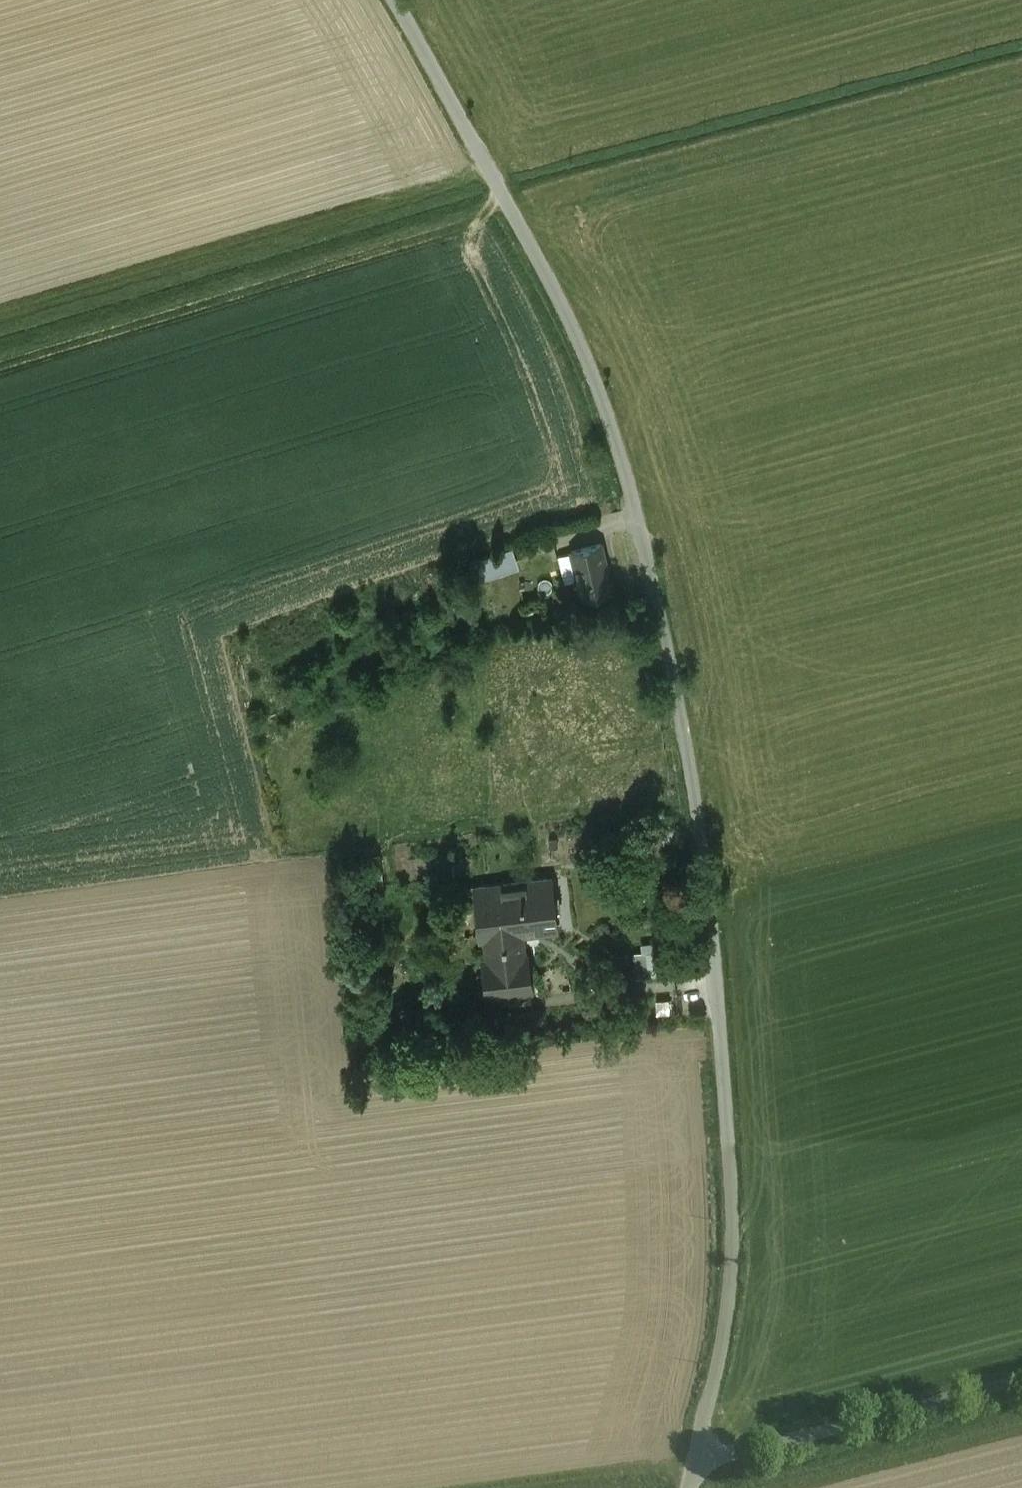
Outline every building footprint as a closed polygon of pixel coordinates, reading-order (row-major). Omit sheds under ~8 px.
[(613,601),(603,547),(570,553),(580,608),(613,601)] [(564,926),(558,869),(478,877),(490,990),(539,985),(533,929),(564,926)] [(680,939),(640,944),(643,973),(683,969),(680,939)]
